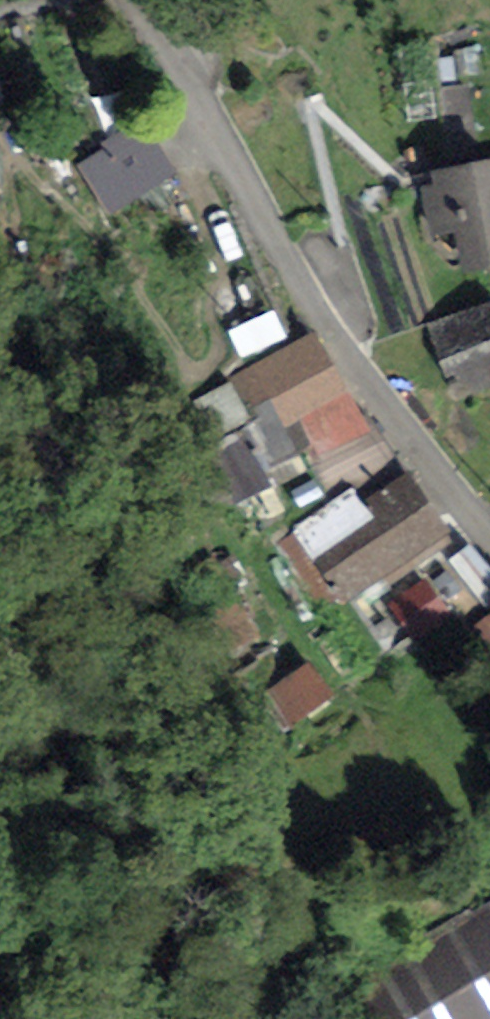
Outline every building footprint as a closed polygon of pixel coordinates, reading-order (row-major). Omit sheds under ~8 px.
[(81,166),(112,217),(180,175),(143,116),(98,144),(103,152),(81,166)] [(432,171),(435,184),(420,187),(431,237),(458,231),(467,274),(489,269),(489,159),(432,171)] [(429,327),(457,399),(489,386),(489,303),(429,327)] [(228,332),(246,369),(290,345),(275,311),(228,332)] [(370,431),(314,332),(290,345),(246,369),(227,379),(230,382),(184,407),(240,504),(370,431)] [(344,601),(449,534),(408,476),(363,506),(352,490),(292,529),(296,535),(280,546),(319,605),(338,592),(344,601)] [(469,543),(447,561),(488,608),(489,606),(489,567),(469,543)] [(229,654),(259,637),(215,561),(186,578),(229,654)] [(451,618),(425,577),(388,600),(414,641),(451,618)] [(472,629),(489,649),(489,612),(472,629)] [(308,661),(262,693),(287,728),(333,696),(308,661)] [(361,976),(387,1018),(489,1018),(489,899),(361,976)]
